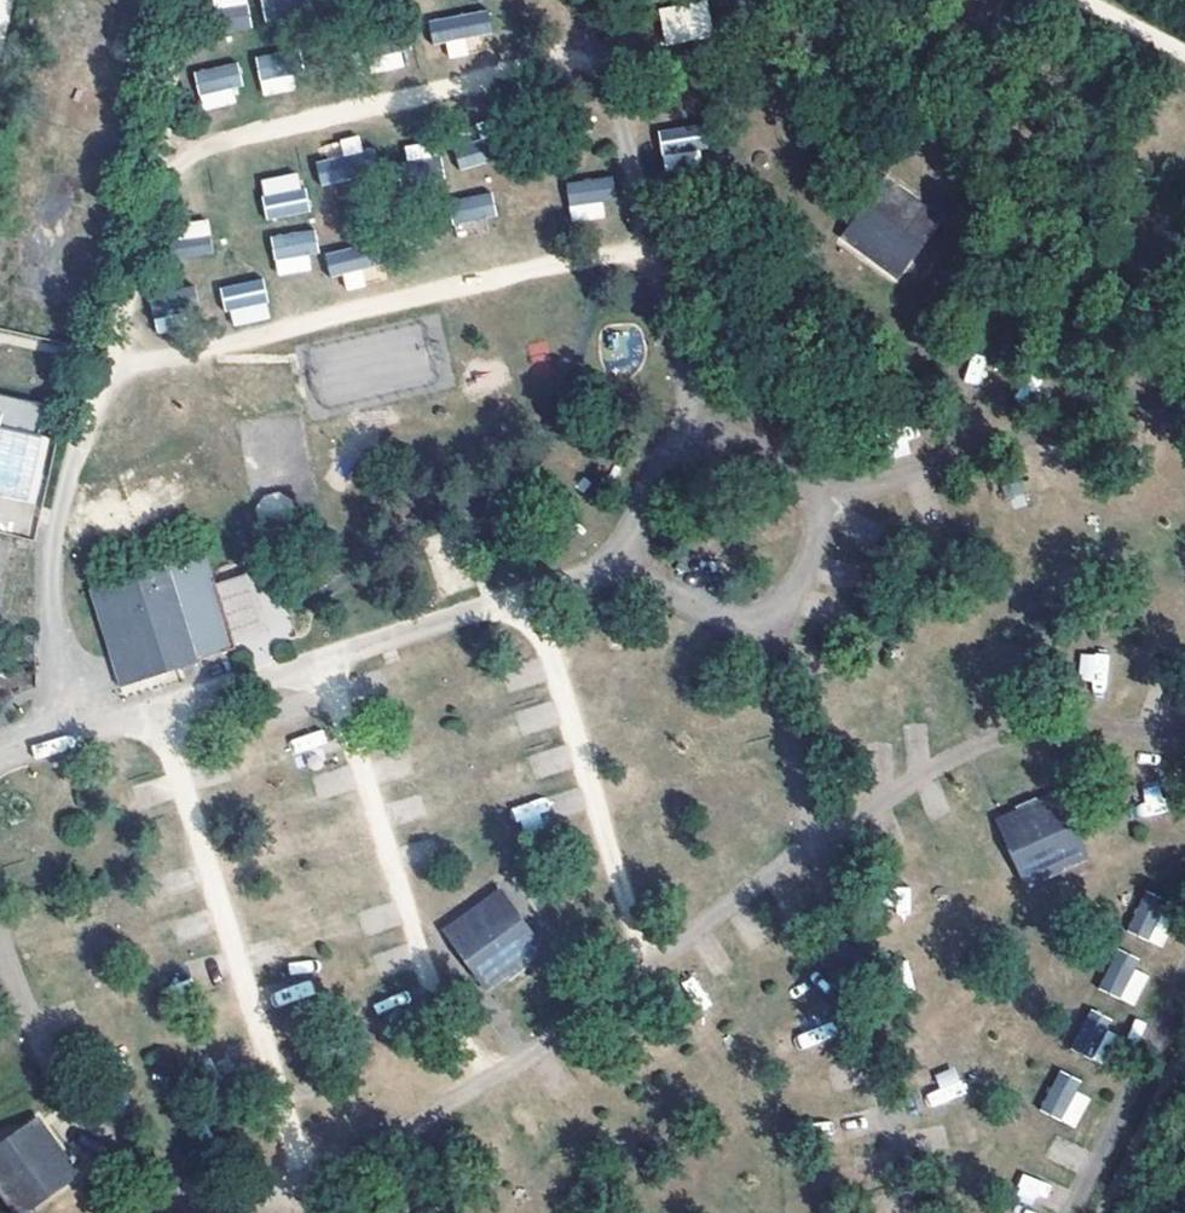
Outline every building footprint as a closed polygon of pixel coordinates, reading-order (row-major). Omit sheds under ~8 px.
[(217,33),(251,28),(247,0),(212,0),(217,33)] [(267,22),(309,16),(306,0),(264,0),(267,22)] [(713,36),(706,0),(698,0),(657,8),(665,46),(713,36)] [(430,41),(473,39),(473,40),(493,39),(491,12),(428,16),(430,41)] [(298,91),(292,50),(255,55),(261,96),(298,91)] [(192,73),(204,111),(245,99),(234,61),(192,73)] [(478,120),(477,141),(457,141),(456,166),(489,168),(491,120),(478,120)] [(712,171),(708,125),(660,128),(663,175),(712,171)] [(359,135),(338,139),(341,155),(314,161),(320,185),(368,175),(359,135)] [(260,178),(264,219),(307,215),(303,173),(260,178)] [(608,177),(566,181),(570,221),(612,217),(608,177)] [(894,191),(856,242),(907,279),(944,225),(894,191)] [(209,220),(169,224),(173,258),(213,254),(209,220)] [(318,269),(311,229),(270,236),(277,276),(318,269)] [(329,275),(369,267),(364,244),(325,253),(329,275)] [(262,278),(221,287),(230,328),(271,319),(262,278)] [(148,295),(155,333),(199,324),(192,286),(148,295)] [(41,403),(0,394),(0,520),(16,523),(35,432),(41,403)] [(285,492),(256,497),(260,516),(288,511),(285,492)] [(91,591),(121,689),(200,665),(198,661),(237,649),(208,555),(91,591)] [(1081,651),(1076,686),(1105,690),(1110,655),(1081,651)] [(323,730),(292,739),(296,753),(327,744),(323,730)] [(1163,787),(1142,787),(1142,814),(1163,813),(1163,787)] [(1052,793),(996,818),(1022,874),(1078,847),(1052,793)] [(1144,890),(1126,931),(1160,946),(1178,905),(1144,890)] [(542,960),(502,911),(449,953),(489,1001),(542,960)] [(1114,952),(1098,989),(1136,1005),(1151,968),(1114,952)] [(1084,1009),(1072,1052),(1103,1060),(1115,1017),(1084,1009)] [(1038,1109),(1075,1128),(1094,1091),(1057,1072),(1038,1109)] [(43,1129),(0,1161),(0,1195),(14,1212),(47,1212),(85,1184),(43,1129)] [(1022,1173),(1013,1195),(1043,1206),(1052,1184),(1022,1173)]
